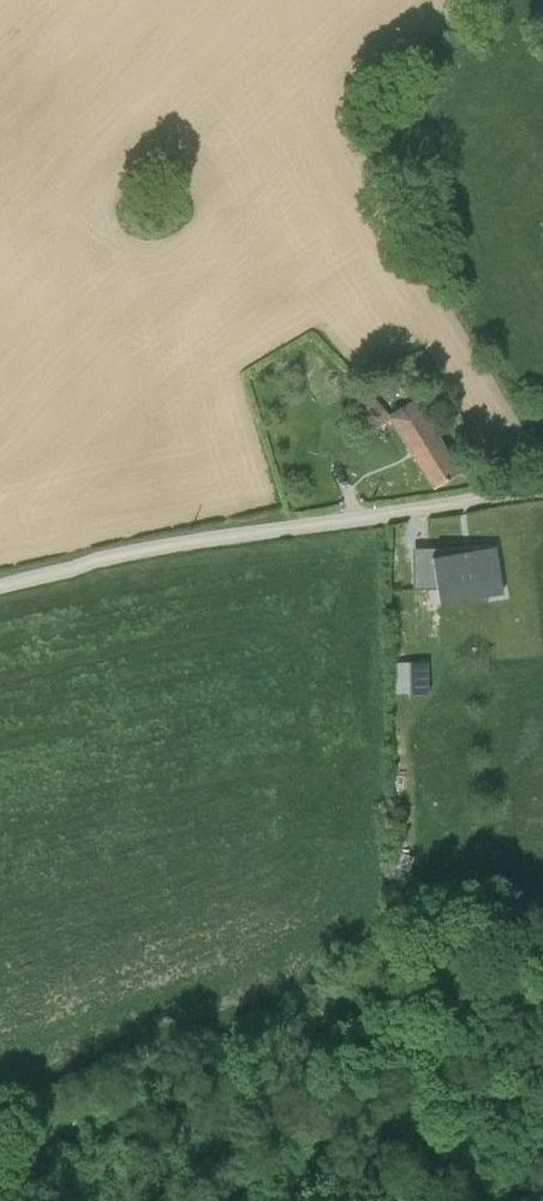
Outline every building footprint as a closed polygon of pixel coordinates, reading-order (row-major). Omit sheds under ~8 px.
[(366,389),(351,402),(371,425),(386,412),(366,389)] [(411,397),(387,412),(429,484),(454,469),(411,397)] [(412,558),(411,558),(412,588),(435,588),(437,603),(502,592),(494,545),(469,549),(430,555),(433,578),(413,579),(412,558)] [(430,555),(469,549),(469,546),(467,546),(411,547),(411,558),(412,558),(413,579),(433,578),(430,555)] [(395,804),(392,867),(410,868),(412,805),(395,804)]
